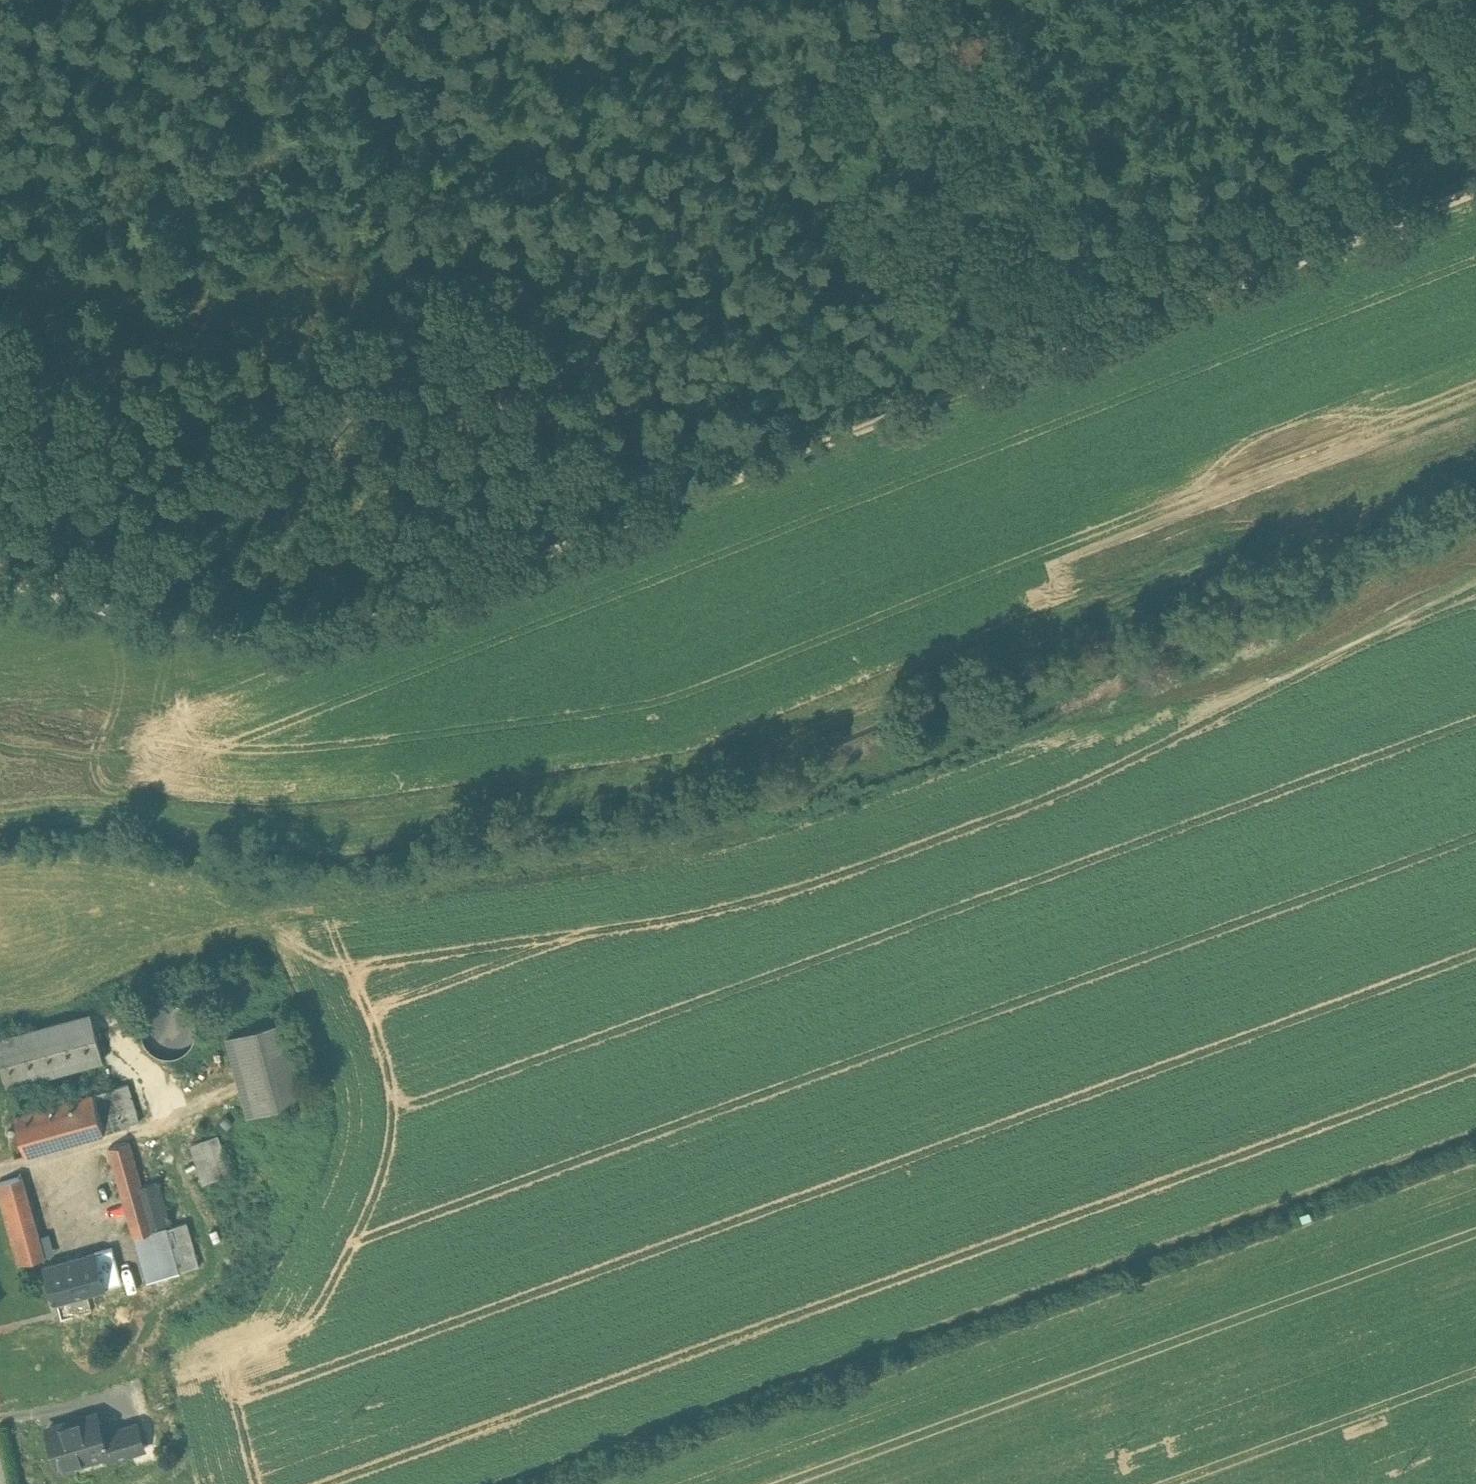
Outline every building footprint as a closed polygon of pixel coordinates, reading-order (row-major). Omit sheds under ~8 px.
[(195,1041),(197,1030),(194,1020),(188,1011),(180,1005),(169,1003),(159,1005),(150,1011),(144,1020),(142,1031),(145,1041),(150,1050),(159,1056),(170,1058),(180,1055),(189,1049),(195,1041)] [(0,1038),(0,1059),(7,1086),(104,1060),(91,1014),(0,1038)] [(289,1020),(227,1037),(249,1114),(310,1097),(289,1020)] [(128,1084),(94,1093),(105,1132),(138,1123),(128,1084)] [(94,1093),(15,1115),(26,1154),(105,1132),(94,1093)] [(189,1141),(202,1181),(232,1172),(220,1132),(189,1141)] [(156,1229),(131,1141),(109,1147),(134,1236),(165,1228),(166,1227),(156,1229)] [(0,1182),(0,1189),(21,1264),(45,1257),(22,1176),(0,1182)] [(166,1227),(165,1228),(178,1272),(200,1266),(187,1222),(166,1227)] [(95,1253),(47,1267),(56,1301),(97,1289),(105,1287),(95,1253)] [(97,1289),(56,1301),(62,1321),(103,1310),(97,1289)] [(98,1415),(48,1429),(59,1468),(62,1467),(68,1470),(75,1468),(79,1462),(108,1453),(109,1453),(103,1435),(98,1415)] [(138,1425),(103,1435),(109,1453),(108,1453),(109,1458),(145,1447),(138,1425)]
